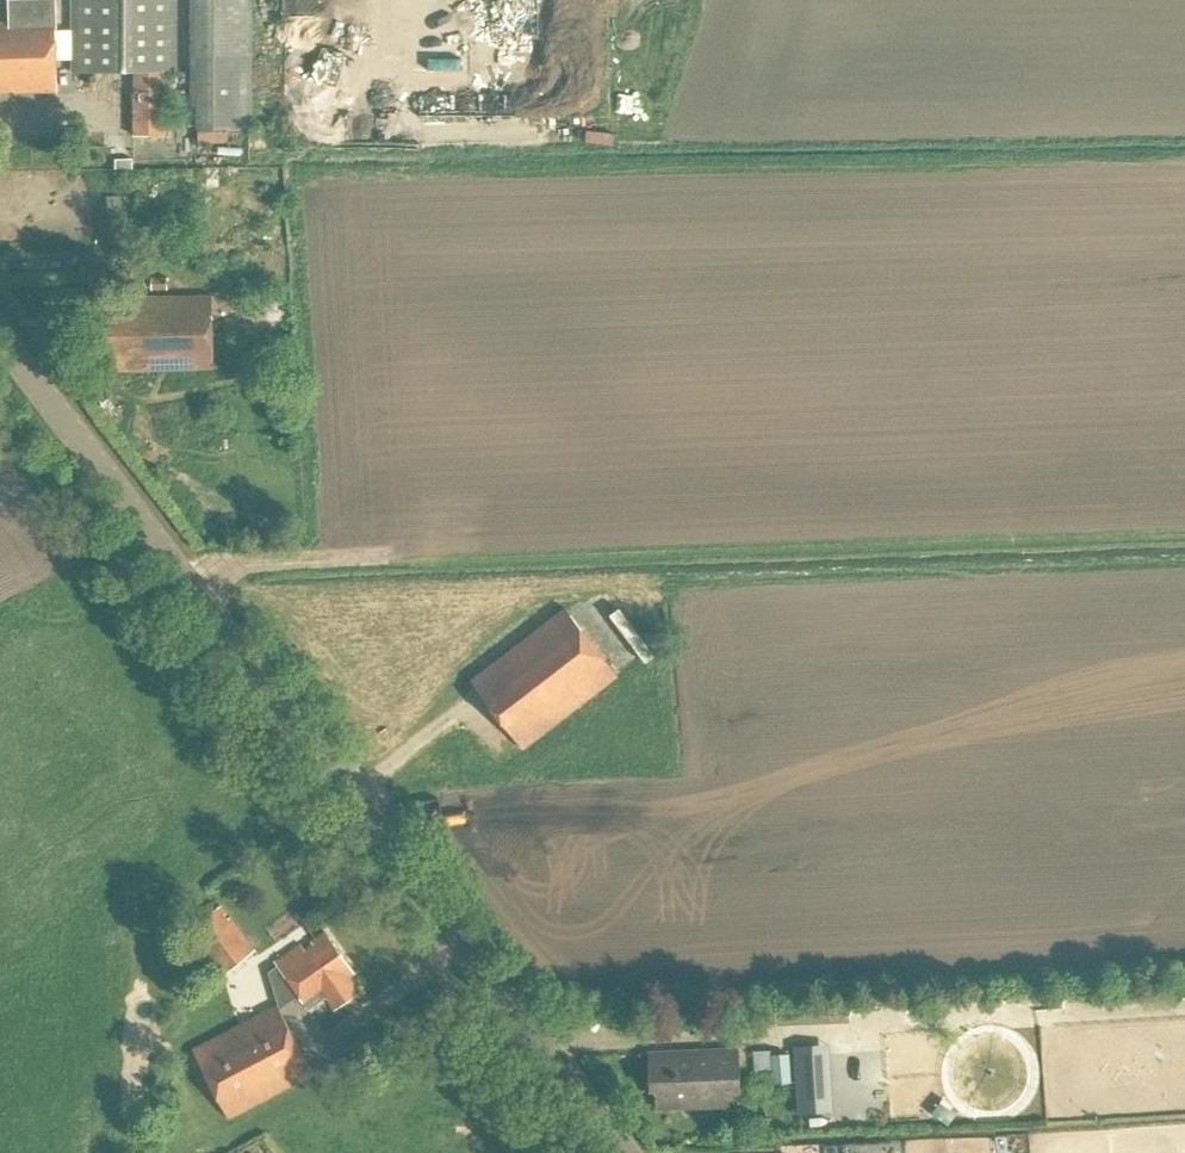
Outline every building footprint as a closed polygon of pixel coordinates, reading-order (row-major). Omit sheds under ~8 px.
[(53,22),(53,0),(11,1),(12,24),(0,24),(0,93),(55,91),(53,22)] [(72,72),(129,71),(130,138),(163,138),(162,71),(174,71),(174,0),(71,0),(72,72)] [(192,110),(197,110),(197,132),(254,132),(253,0),(191,0),(192,110)] [(335,138),(334,150),(361,153),(362,142),(335,138)] [(124,313),(93,313),(94,358),(114,358),(114,372),(212,371),(211,298),(136,299),(136,305),(123,305),(124,313)] [(562,609),(467,681),(519,749),(614,676),(562,609)] [(220,908),(188,933),(223,977),(255,951),(220,908)] [(350,977),(356,973),(327,932),(309,945),(307,941),(276,963),(309,1010),(328,996),(338,1010),(361,993),(350,977)] [(278,1004),(194,1048),(229,1117),(314,1073),(278,1004)] [(992,1098),(1019,1098),(1019,1047),(991,1048),(992,1098)] [(862,1090),(861,1050),(803,1052),(805,1093),(862,1090)] [(732,1054),(648,1057),(649,1089),(656,1089),(657,1105),(682,1104),(682,1107),(722,1105),(721,1094),(733,1094),(732,1054)] [(791,1084),(789,1054),(771,1055),(773,1085),(791,1084)]
